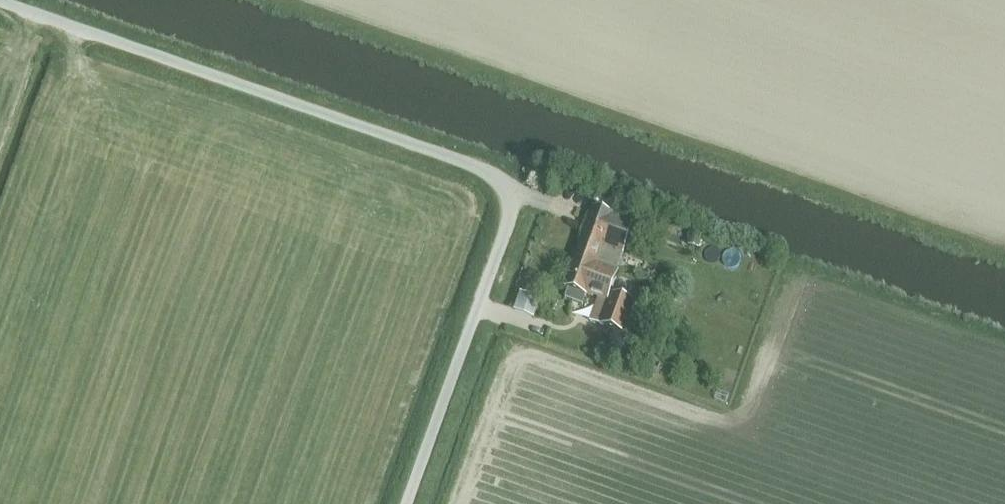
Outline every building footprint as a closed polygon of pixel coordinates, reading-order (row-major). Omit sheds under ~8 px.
[(636,225),(614,218),(615,217),(593,210),(565,289),(587,296),(588,295),(609,302),(619,274),(613,272),(618,259),(614,257),(616,253),(624,257),(636,225)] [(688,246),(699,250),(705,233),(694,229),(688,246)] [(519,308),(530,313),(536,297),(525,293),(519,308)] [(613,322),(623,327),(632,303),(612,295),(603,318),(613,322)]
